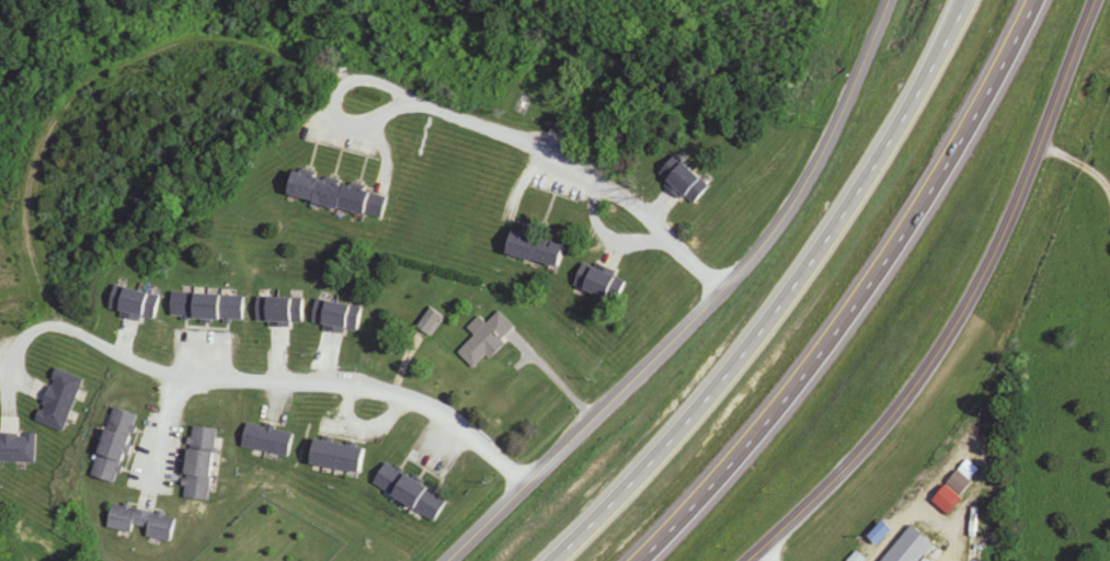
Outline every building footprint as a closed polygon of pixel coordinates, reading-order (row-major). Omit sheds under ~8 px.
[(694,207),(713,189),(680,155),(661,174),(694,207)] [(298,171),(292,195),(383,221),(389,197),(298,171)] [(566,268),(571,245),(516,232),(511,256),(566,268)] [(621,304),(629,280),(584,265),(576,289),(621,304)] [(110,311),(155,322),(161,297),(116,286),(110,311)] [(245,323),(246,297),(173,294),(172,320),(245,323)] [(257,325),(305,325),(305,299),(257,299),(257,325)] [(313,327),(359,335),(363,308),(318,300),(313,327)] [(423,330),(433,335),(442,316),(432,311),(423,330)] [(470,329),(478,338),(461,354),(477,371),(519,331),(502,313),(489,326),(482,318),(470,329)] [(64,433),(86,380),(59,369),(36,422),(64,433)] [(120,485),(139,415),(114,408),(94,478),(120,485)] [(291,457),(296,432),(248,423),(243,448),(291,457)] [(185,499),(212,502),(220,429),(193,426),(185,499)] [(0,434),(0,464),(37,464),(37,434),(0,434)] [(364,473),(369,448),(317,439),(312,464),(364,473)] [(375,484),(437,521),(451,499),(388,462),(375,484)] [(945,511),(970,480),(959,471),(934,502),(945,511)] [(109,529),(135,533),(136,526),(149,529),(147,538),(173,542),(177,515),(113,505),(109,529)] [(896,528),(888,521),(872,537),(879,544),(896,528)] [(914,526),(885,560),(923,560),(936,544),(914,526)]
